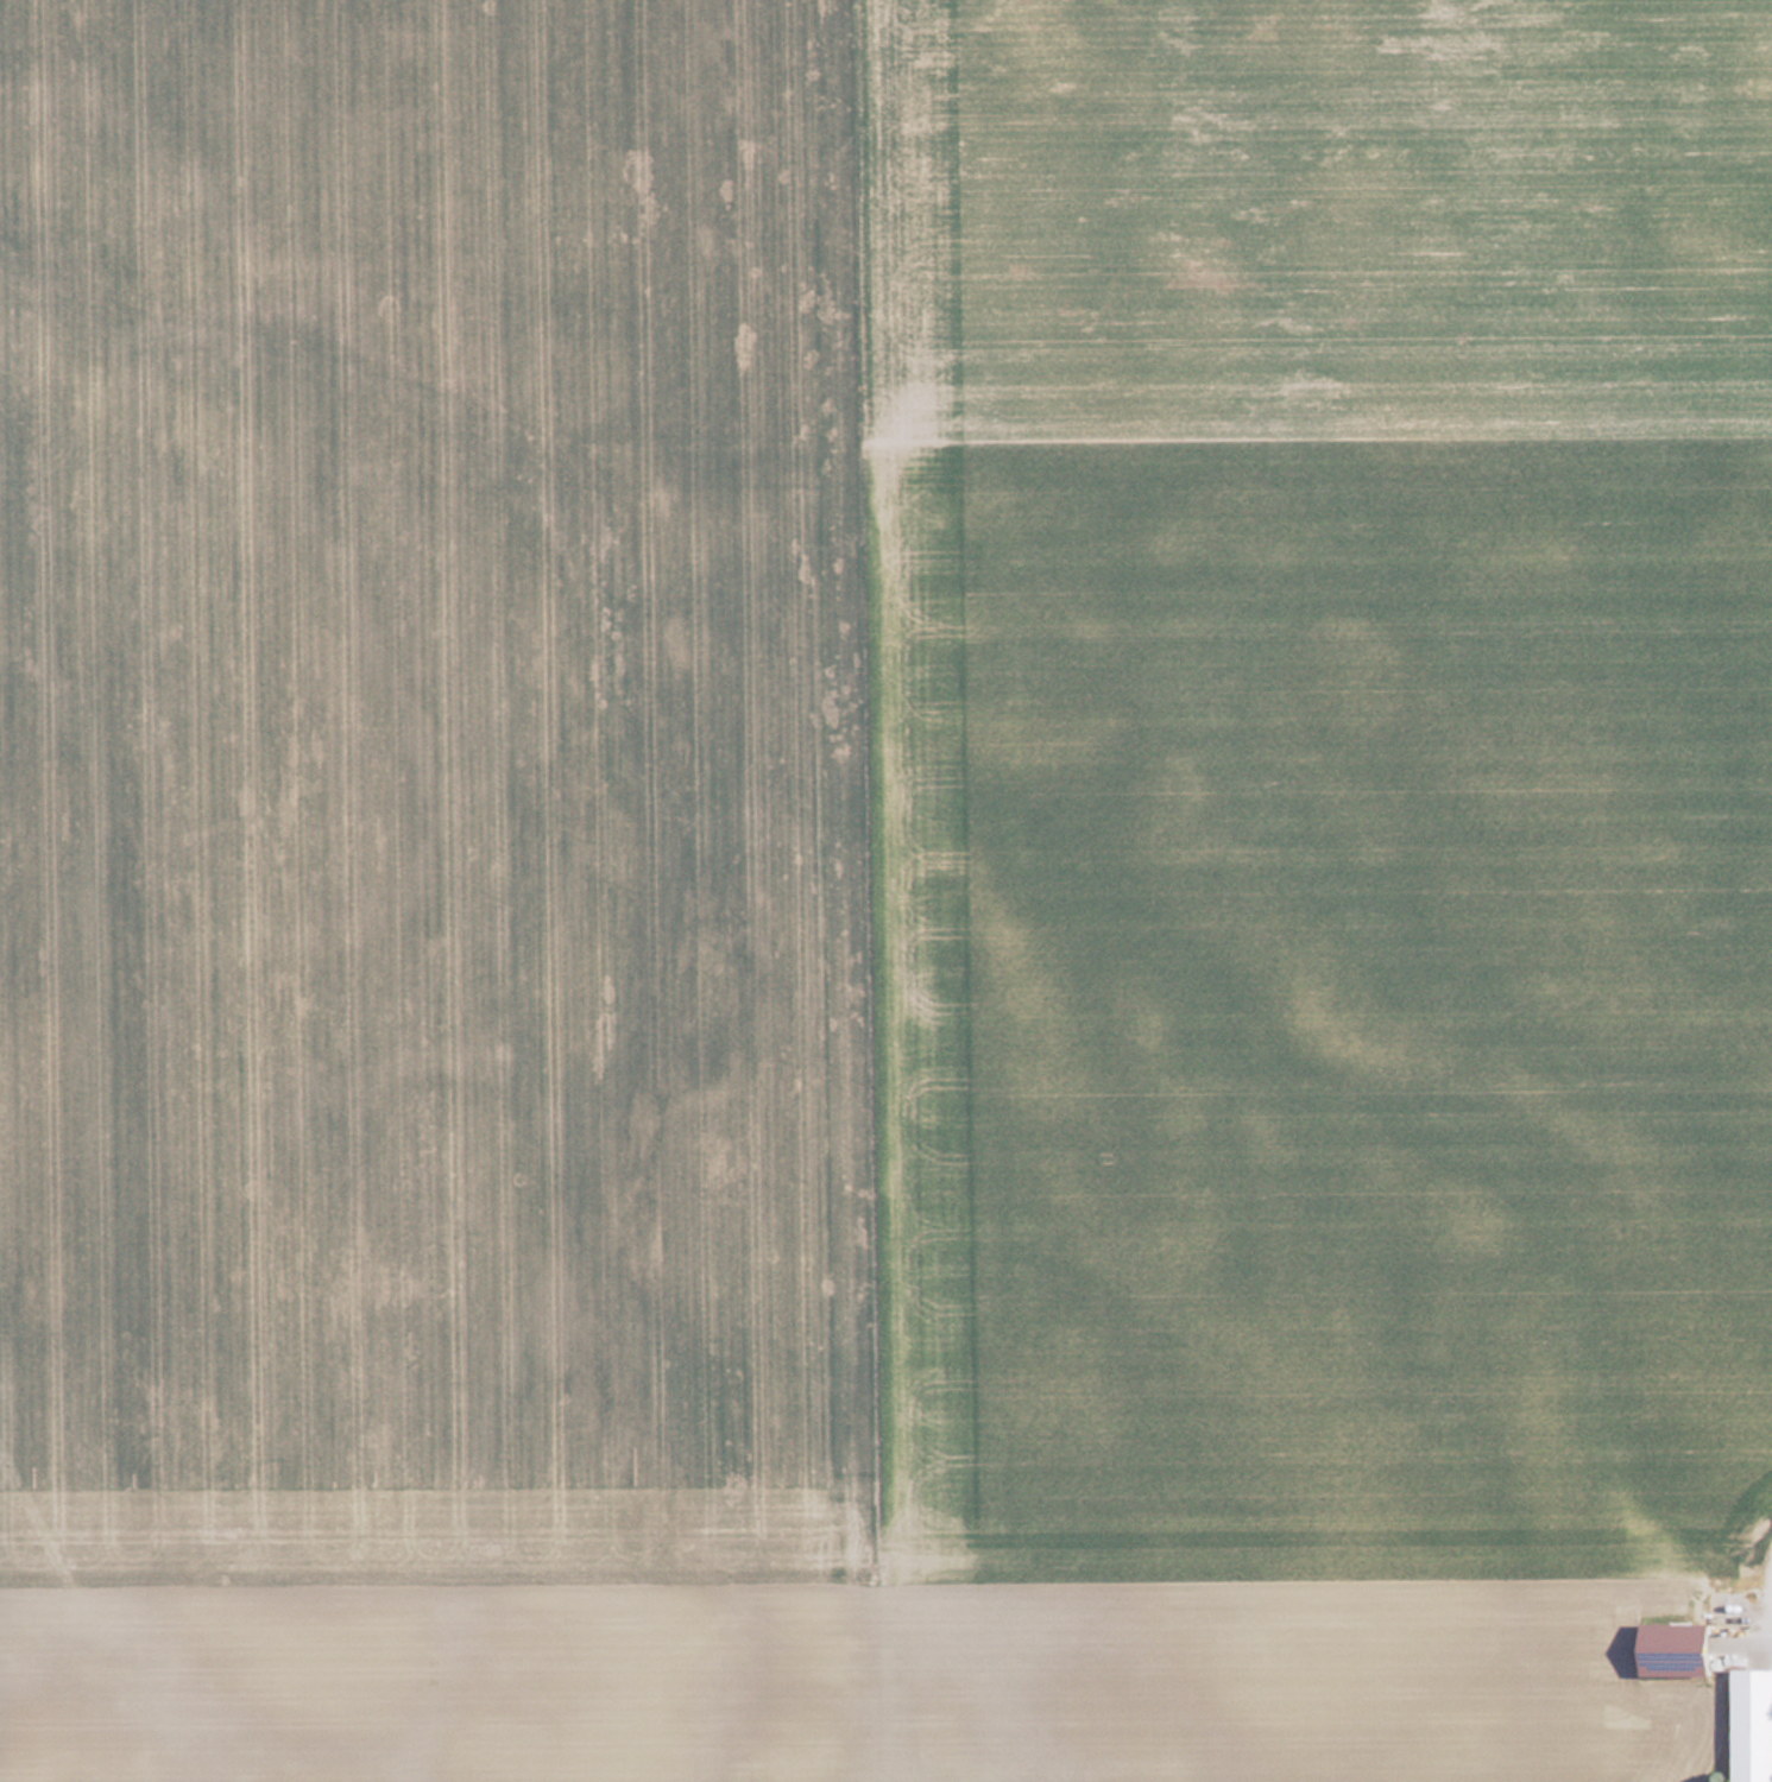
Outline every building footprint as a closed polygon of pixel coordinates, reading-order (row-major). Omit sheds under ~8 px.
[(1759,1627),(1759,1592),(1722,1592),(1722,1628),(1759,1627)] [(1706,1623),(1637,1623),(1636,1675),(1706,1676),(1706,1623)] [(1729,1668),(1729,1781),(1771,1781),(1771,1668),(1729,1668)]
